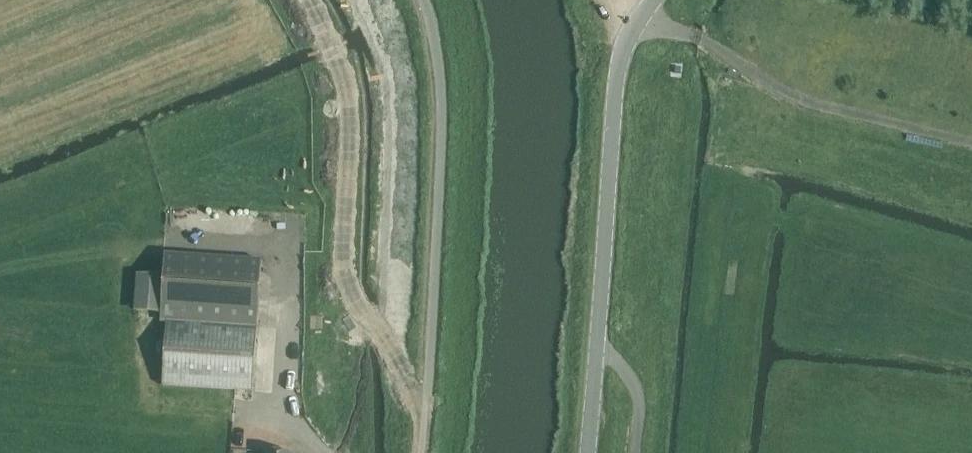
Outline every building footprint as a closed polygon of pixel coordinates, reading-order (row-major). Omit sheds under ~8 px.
[(254,390),(263,262),(168,256),(166,277),(164,314),(163,324),(167,324),(163,384),(254,390)] [(135,312),(164,314),(166,277),(137,275),(135,312)]
